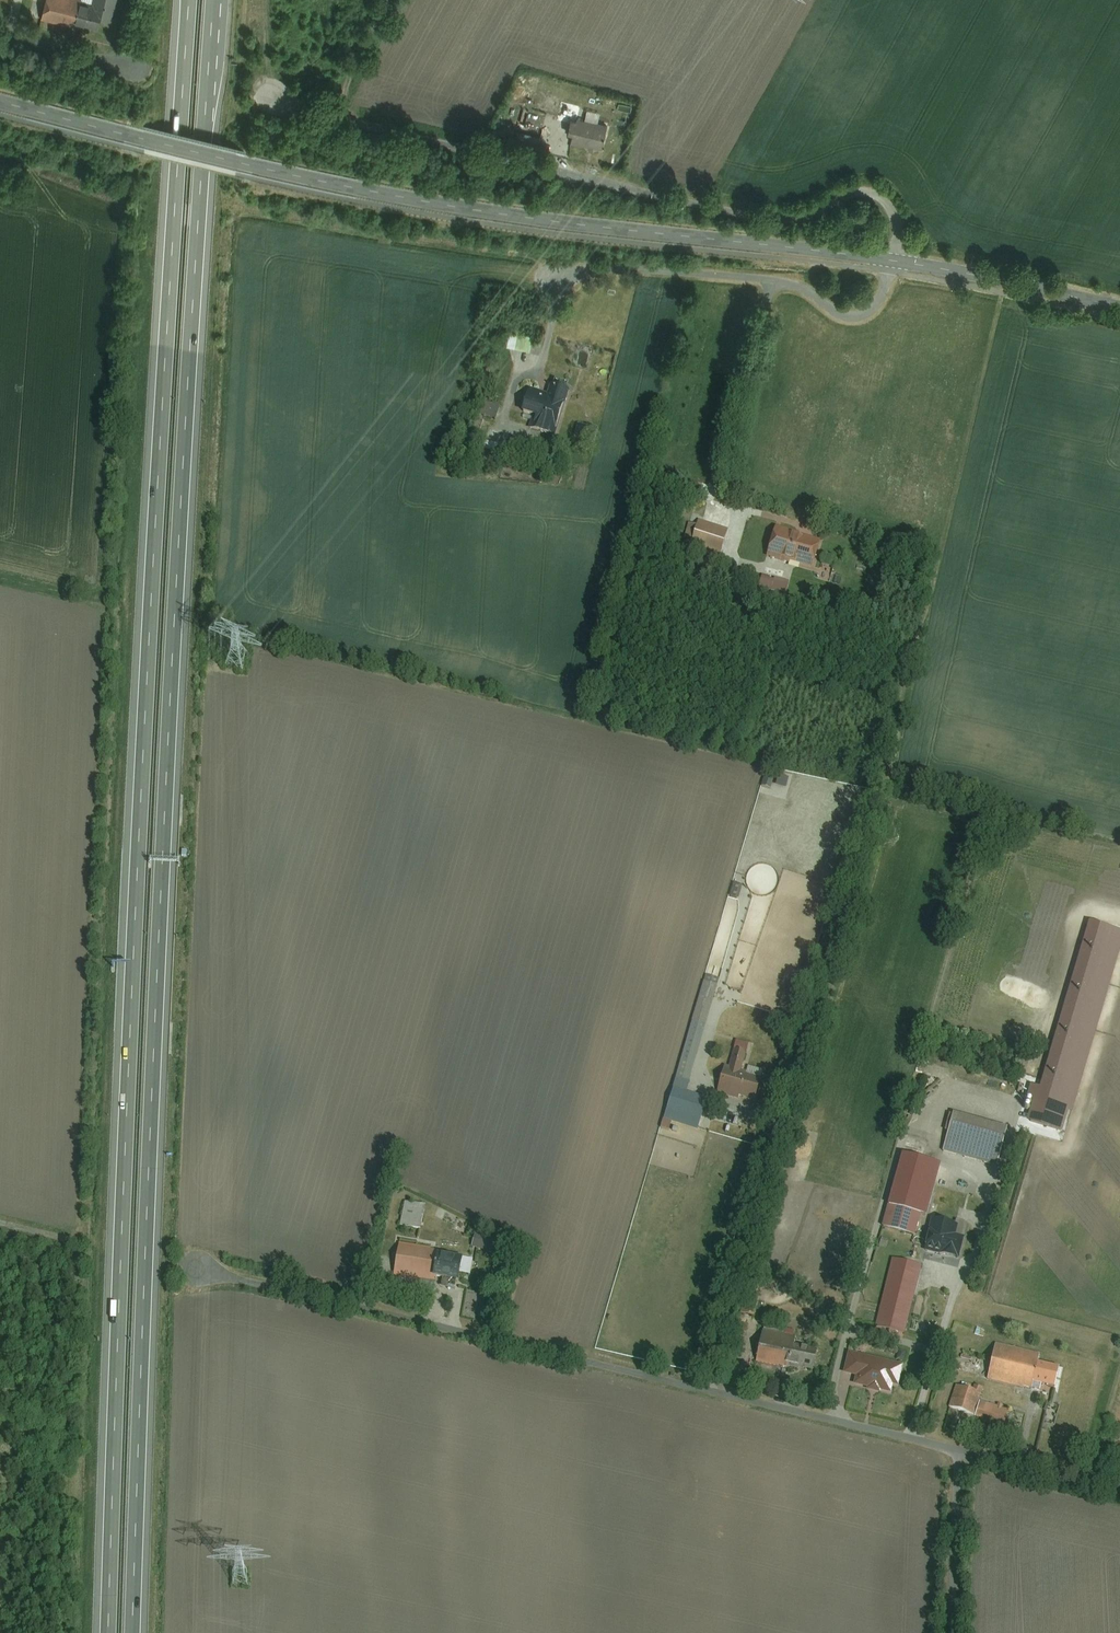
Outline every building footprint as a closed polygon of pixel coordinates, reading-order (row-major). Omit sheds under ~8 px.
[(40,22),(74,30),(75,25),(97,31),(99,21),(109,23),(115,0),(46,0),(40,22)] [(584,110),(570,108),(568,119),(579,121),(582,121),(582,119),(584,110)] [(606,148),(607,141),(610,141),(613,125),(582,119),(582,121),(579,121),(576,134),(578,135),(577,143),(606,148)] [(566,404),(570,390),(549,384),(546,394),(531,390),(524,413),(538,417),(533,431),(555,438),(566,404)] [(501,406),(486,402),(482,415),(496,419),(501,406)] [(597,438),(599,427),(588,425),(586,436),(597,438)] [(521,454),(523,442),(509,439),(507,451),(521,454)] [(497,452),(499,445),(486,441),(484,448),(497,452)] [(729,529),(700,519),(698,526),(690,523),(686,536),(693,538),(691,545),(720,555),(729,529)] [(777,527),(768,557),(814,570),(822,540),(777,527)] [(776,582),(762,578),(760,586),(774,590),(776,582)] [(790,582),(778,579),(775,589),(787,593),(790,582)] [(730,895),(740,897),(743,885),(733,883),(730,895)] [(1119,942),(1119,932),(1092,923),(1040,1090),(1032,1088),(1029,1097),(1038,1100),(1031,1122),(1061,1132),(1119,942)] [(670,1128),(673,1121),(698,1130),(708,1098),(687,1091),(720,979),(708,976),(663,1126),(670,1128)] [(725,1065),(718,1092),(754,1102),(761,1075),(743,1070),(750,1044),(737,1040),(730,1067),(725,1065)] [(1008,1127),(954,1112),(944,1150),(998,1164),(1008,1127)] [(927,1215),(942,1164),(921,1158),(924,1147),(909,1142),(885,1226),(916,1235),(921,1214),(927,1215)] [(406,1202),(402,1225),(421,1229),(426,1206),(406,1202)] [(925,1250),(960,1259),(966,1236),(957,1234),(959,1225),(933,1218),(925,1250)] [(482,1238),(476,1236),(473,1246),(479,1247),(482,1238)] [(472,1274),(474,1259),(441,1253),(441,1250),(400,1243),(395,1274),(443,1282),(443,1279),(459,1281),(461,1272),(472,1274)] [(893,1262),(877,1327),(905,1334),(921,1268),(909,1258),(893,1262)] [(795,1337),(764,1330),(756,1362),(809,1374),(814,1351),(793,1346),(795,1337)] [(1041,1354),(997,1343),(988,1379),(1032,1390),(1034,1382),(1055,1388),(1060,1367),(1039,1362),(1041,1354)] [(901,1366),(848,1354),(844,1373),(858,1376),(856,1385),(869,1388),(868,1390),(879,1393),(880,1391),(890,1393),(892,1385),(896,1387),(901,1366)] [(999,1407),(980,1401),(984,1388),(975,1385),(974,1391),(957,1386),(950,1408),(1005,1425),(1010,1410),(1003,1408),(1004,1406),(999,1404),(999,1407)]
